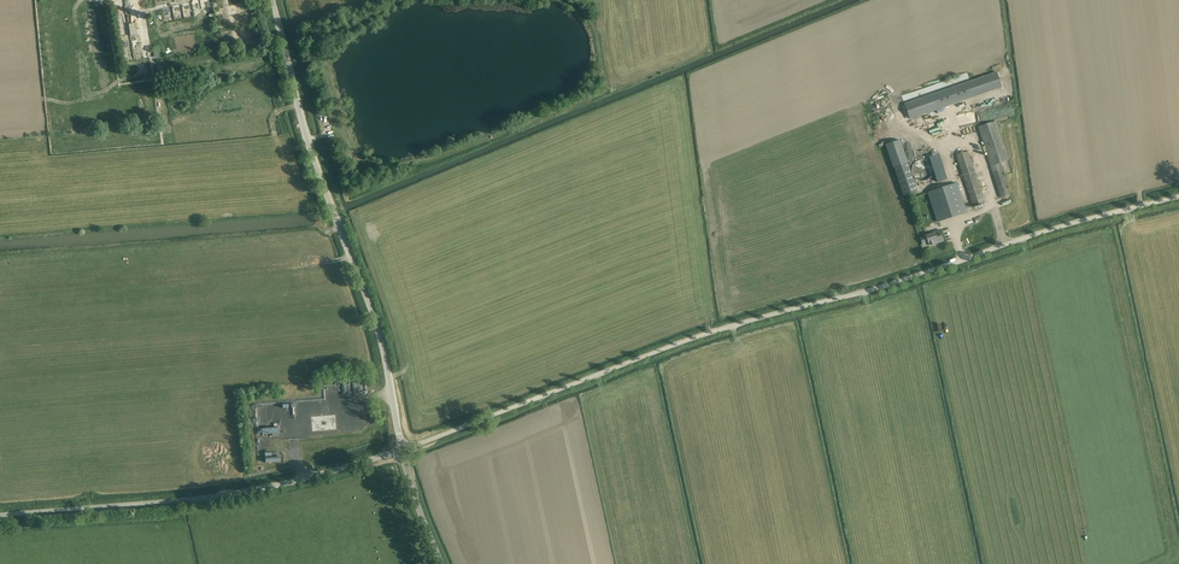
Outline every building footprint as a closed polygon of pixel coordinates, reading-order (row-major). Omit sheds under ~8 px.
[(119,3),(123,35),(130,34),(125,2),(119,3)] [(137,7),(130,8),(134,35),(141,34),(137,7)] [(997,72),(905,104),(910,119),(1002,87),(997,72)] [(997,121),(978,127),(1001,198),(1011,194),(1001,163),(1009,160),(997,121)] [(877,130),(879,139),(886,138),(884,128),(877,130)] [(968,151),(956,155),(973,207),(985,203),(968,151)] [(938,182),(950,179),(942,153),(931,156),(938,182)] [(933,172),(933,170),(933,168),(933,166),(932,164),(931,163),(929,162),(927,161),(926,160),(923,160),(921,160),(919,160),(917,161),(915,163),(914,164),(913,166),(913,168),(912,170),(913,172),(913,174),(914,175),(915,177),(917,179),(919,180),(920,180),(923,181),(924,181),(927,180),(929,179),(930,178),(931,176),(932,174),(933,172)] [(908,163),(894,167),(903,196),(917,191),(908,163)] [(929,192),(935,216),(937,222),(967,212),(965,207),(958,183),(929,192)] [(920,237),(921,239),(923,244),(928,242),(929,245),(944,241),(940,230),(931,233),(932,234),(926,236),(920,237)] [(312,431),(336,429),(336,417),(331,417),(331,418),(327,418),(327,416),(311,416),(312,431)]
